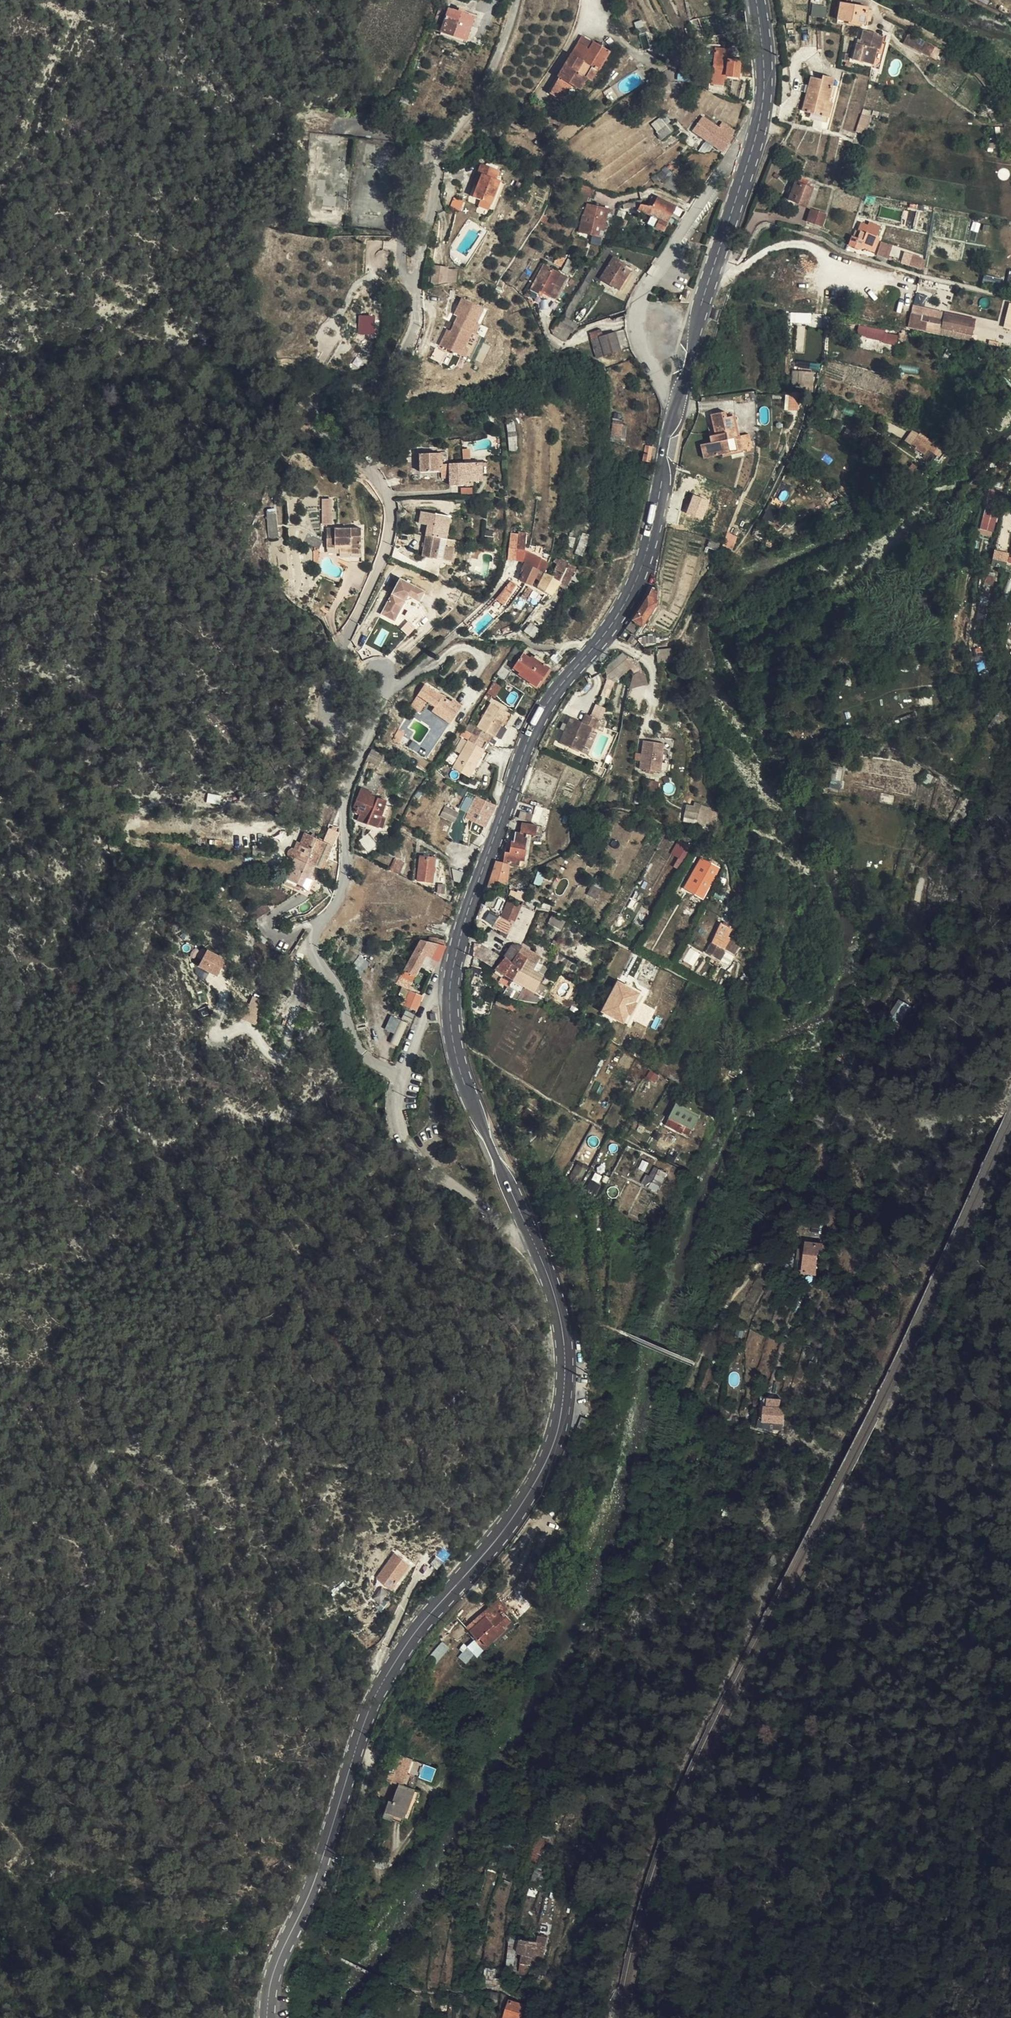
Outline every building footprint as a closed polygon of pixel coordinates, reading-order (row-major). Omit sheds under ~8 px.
[(835,1),(834,7),(833,13),(832,19),(860,22),(861,17),(862,6),(863,5),(835,1)] [(826,16),(827,4),(813,4),(812,15),(826,16)] [(474,16),(449,7),(440,30),(465,39),(474,16)] [(860,26),(857,36),(856,41),(853,40),(849,56),(869,61),(868,64),(876,66),(883,38),(879,37),(880,33),(874,32),(875,30),(860,26)] [(927,52),(931,43),(908,31),(903,40),(927,52)] [(596,70),(597,71),(608,52),(592,42),(592,43),(581,36),(576,43),(570,55),(596,70)] [(720,52),(721,48),(711,46),(706,76),(716,77),(718,69),(733,71),(735,57),(733,56),(733,54),(720,52)] [(612,69),(617,72),(628,56),(623,53),(612,69)] [(590,82),(596,70),(570,55),(556,78),(557,79),(548,95),(560,102),(569,86),(578,91),(585,79),(590,82)] [(691,68),(690,77),(695,78),(699,60),(693,59),(691,68)] [(603,79),(606,84),(617,72),(612,69),(607,75),(603,79)] [(823,71),(807,100),(807,101),(812,104),(811,107),(827,117),(845,87),(841,85),(845,78),(835,72),(832,76),(823,71)] [(602,89),(606,84),(603,79),(598,85),(602,89)] [(537,119),(542,111),(527,101),(521,109),(537,119)] [(698,110),(689,125),(720,145),(729,130),(728,130),(732,124),(720,117),(719,119),(715,117),(713,120),(698,110)] [(870,115),(860,113),(857,130),(867,132),(870,115)] [(662,137),(670,125),(664,121),(656,133),(662,137)] [(480,200),(492,204),(498,190),(493,187),(496,178),(499,171),(481,163),(475,180),(480,182),(478,187),(474,197),(480,200)] [(807,184),(808,181),(798,177),(797,180),(795,180),(788,198),(806,205),(813,187),(807,184)] [(493,187),(498,190),(501,181),(496,178),(493,187)] [(587,192),(590,186),(577,180),(574,186),(585,191),(587,192)] [(584,198),(585,191),(574,186),(574,192),(577,197),(584,198)] [(650,199),(668,207),(672,199),(654,191),(652,190),(650,191),(646,199),(649,199),(650,199)] [(636,199),(638,194),(620,199),(621,202),(636,199)] [(460,211),(464,202),(455,198),(451,207),(460,211)] [(605,204),(584,198),(577,229),(588,232),(589,230),(597,232),(605,204)] [(636,202),(645,207),(649,199),(646,199),(642,200),(641,202),(637,200),(636,202)] [(660,223),(668,207),(650,199),(649,199),(645,207),(648,208),(644,215),(660,223)] [(489,210),(492,204),(480,200),(479,205),(489,210)] [(806,220),(822,225),(826,213),(811,207),(806,220)] [(864,238),(861,246),(873,250),(878,237),(865,231),(864,233),(864,234),(858,232),(857,235),(864,238)] [(848,245),(860,249),(861,246),(864,238),(857,235),(853,233),(848,245)] [(595,239),(586,235),(580,247),(589,252),(595,239)] [(556,258),(564,245),(557,241),(549,254),(556,258)] [(596,275),(597,272),(611,252),(613,249),(608,246),(591,272),(596,275)] [(636,252),(648,258),(653,251),(639,247),(636,252)] [(888,252),(877,249),(876,253),(886,257),(888,252)] [(611,252),(597,272),(613,283),(625,265),(619,261),(621,258),(611,252)] [(919,267),(920,257),(916,257),(917,255),(906,253),(904,264),(919,267)] [(545,290),(558,266),(539,255),(524,281),(532,286),(534,284),(545,290)] [(432,265),(430,285),(446,281),(447,265),(432,265)] [(563,269),(558,266),(545,290),(549,292),(563,269)] [(468,357),(488,307),(462,296),(442,346),(468,357)] [(369,309),(358,307),(355,322),(362,323),(363,317),(367,318),(369,309)] [(352,321),(353,313),(344,312),(343,320),(352,321)] [(555,317),(567,325),(572,320),(558,312),(557,314),(555,317)] [(548,326),(549,327),(555,317),(557,314),(553,313),(547,322),(547,323),(548,326)] [(922,316),(912,313),(909,327),(926,331),(928,323),(921,322),(922,316)] [(549,327),(561,334),(567,325),(555,317),(549,327)] [(952,318),(945,317),(943,329),(949,330),(952,318)] [(974,323),(952,318),(949,330),(971,335),(974,323)] [(585,326),(586,332),(594,331),(598,330),(596,323),(585,326)] [(882,340),(885,330),(859,324),(857,331),(867,334),(867,336),(882,340)] [(616,345),(611,327),(598,330),(594,331),(600,350),(616,345)] [(791,384),(814,388),(816,370),(794,366),(791,384)] [(788,408),(800,409),(801,392),(789,391),(788,408)] [(703,458),(720,453),(741,447),(737,434),(735,434),(729,414),(725,415),(723,408),(708,412),(714,433),(709,435),(710,440),(698,444),(703,458)] [(619,419),(610,417),(609,430),(618,431),(619,419)] [(745,431),(737,434),(741,447),(749,445),(745,431)] [(930,444),(932,443),(933,440),(914,432),(910,443),(923,449),(926,442),(930,444)] [(641,454),(647,456),(650,447),(648,444),(647,447),(644,446),(641,454)] [(741,447),(720,453),(721,456),(742,450),(741,447)] [(437,467),(436,449),(418,450),(418,468),(437,467)] [(302,463),(293,453),(288,459),(296,469),(302,463)] [(480,458),(440,459),(440,467),(440,473),(448,473),(448,480),(466,480),(466,477),(470,477),(481,476),(481,471),(480,458)] [(1006,492),(991,489),(979,528),(993,533),(1006,492)] [(330,496),(321,496),(321,514),(329,514),(330,496)] [(271,505),(274,519),(280,518),(278,504),(271,505)] [(423,529),(445,533),(450,511),(419,506),(417,517),(425,518),(423,529)] [(280,518),(274,519),(276,528),(282,527),(280,518)] [(347,544),(337,543),(337,547),(343,552),(357,553),(357,544),(358,543),(359,521),(325,520),(324,537),(332,538),(332,536),(337,536),(337,538),(347,539),(347,544)] [(315,538),(319,530),(305,523),(301,531),(315,538)] [(517,527),(516,529),(514,544),(522,545),(525,528),(517,527)] [(444,539),(445,533),(423,529),(419,549),(450,556),(453,542),(444,539)] [(514,544),(516,529),(509,529),(506,554),(513,555),(514,544)] [(535,580),(551,588),(555,580),(548,576),(550,572),(548,571),(541,568),(545,558),(529,550),(529,548),(522,547),(519,558),(523,559),(520,565),(522,566),(519,570),(517,574),(527,579),(531,572),(535,575),(537,572),(539,573),(535,580)] [(548,576),(555,580),(560,583),(561,582),(562,583),(572,564),(554,555),(552,559),(554,561),(548,571),(550,572),(548,576)] [(400,578),(382,614),(396,621),(406,601),(414,598),(420,602),(426,591),(400,578)] [(510,581),(496,598),(504,604),(516,584),(510,581)] [(657,602),(656,587),(652,586),(647,597),(657,602)] [(526,600),(532,590),(528,587),(522,598),(526,600)] [(642,624),(657,602),(647,597),(640,609),(633,618),(640,624),(642,624)] [(640,624),(633,618),(625,627),(633,634),(640,624)] [(532,636),(538,629),(529,623),(524,629),(532,636)] [(523,648),(518,645),(513,654),(518,656),(523,648)] [(544,664),(525,651),(512,668),(537,686),(555,661),(550,657),(544,664)] [(622,655),(629,664),(609,680),(612,684),(629,670),(632,674),(637,672),(634,664),(625,653),(622,655)] [(622,655),(604,668),(604,681),(609,680),(629,664),(622,655)] [(464,704),(456,698),(454,701),(427,684),(414,704),(423,710),(429,699),(438,704),(435,709),(454,721),(464,704)] [(928,697),(918,698),(918,706),(928,706),(928,697)] [(495,734),(509,709),(492,699),(477,725),(495,734)] [(514,711),(509,709),(495,734),(500,736),(514,711)] [(999,726),(1007,715),(999,709),(992,720),(999,726)] [(578,720),(588,725),(591,726),(594,717),(581,712),(578,720)] [(578,748),(587,726),(588,725),(578,720),(567,716),(556,741),(577,749),(578,748)] [(594,717),(591,726),(598,729),(601,720),(594,717)] [(594,729),(587,726),(578,748),(584,750),(594,729)] [(464,729),(460,735),(465,738),(469,732),(464,729)] [(469,732),(465,738),(448,765),(464,774),(474,756),(479,759),(485,749),(478,745),(481,739),(469,732)] [(664,743),(644,740),(640,768),(659,771),(664,743)] [(464,774),(469,777),(479,759),(474,756),(464,774)] [(832,783),(841,783),(842,767),(835,766),(835,773),(833,773),(832,783)] [(355,809),(359,810),(360,806),(364,807),(362,812),(362,811),(359,817),(370,821),(369,825),(379,828),(380,824),(385,825),(390,808),(385,806),(387,802),(370,796),(372,791),(360,787),(354,804),(357,806),(355,809)] [(470,832),(481,837),(495,805),(476,797),(465,821),(472,824),(470,832)] [(695,804),(686,803),(685,819),(717,822),(718,807),(695,804)] [(531,819),(533,813),(520,810),(518,816),(531,819)] [(520,831),(529,833),(536,835),(539,825),(522,821),(520,831)] [(503,861),(509,862),(519,864),(520,858),(523,859),(529,833),(520,831),(515,830),(513,840),(511,840),(508,850),(505,850),(503,861)] [(302,839),(298,849),(297,850),(294,856),(315,866),(322,852),(326,842),(305,832),(302,839)] [(358,840),(369,855),(378,848),(367,833),(358,840)] [(296,837),(292,846),(298,849),(302,839),(296,837)] [(271,849),(270,843),(259,844),(259,851),(271,849)] [(297,850),(291,847),(290,847),(288,848),(287,850),(286,851),(286,853),(286,855),(287,856),(293,859),(294,856),(297,850)] [(322,852),(315,866),(319,872),(327,854),(322,852)] [(293,859),(285,878),(305,887),(309,879),(315,866),(294,856),(293,859)] [(416,864),(413,878),(431,881),(435,858),(423,856),(421,865),(416,864)] [(697,858),(695,863),(704,868),(706,863),(697,858)] [(496,859),(487,886),(507,885),(509,862),(503,861),(496,859)] [(402,866),(396,863),(394,869),(399,872),(402,866)] [(695,863),(683,885),(692,891),(696,884),(702,887),(706,881),(699,877),(704,868),(695,863)] [(702,887),(696,884),(692,891),(699,895),(703,888),(702,887)] [(692,891),(683,885),(681,888),(698,897),(699,895),(692,891)] [(322,890),(307,900),(313,909),(328,899),(322,890)] [(525,900),(527,894),(516,891),(515,892),(514,898),(521,899),(525,900)] [(513,919),(520,906),(508,900),(502,914),(505,915),(513,919)] [(509,930),(506,938),(514,941),(519,943),(521,941),(534,911),(520,905),(520,906),(513,919),(514,920),(509,930)] [(514,920),(513,919),(505,915),(504,918),(501,925),(509,930),(514,920)] [(553,916),(550,922),(559,927),(562,921),(553,916)] [(427,927),(433,930),(443,934),(448,924),(432,917),(427,927)] [(707,944),(718,951),(725,940),(721,938),(726,929),(718,924),(707,944)] [(426,954),(437,961),(443,946),(421,939),(409,961),(418,967),(426,954)] [(474,942),(474,955),(487,963),(492,953),(474,942)] [(539,956),(517,944),(508,944),(500,956),(514,964),(517,966),(523,955),(535,962),(539,956)] [(202,946),(192,961),(202,967),(210,973),(220,957),(202,946)] [(713,964),(718,954),(708,948),(703,958),(713,964)] [(535,962),(523,955),(517,966),(526,971),(528,967),(531,969),(535,962)] [(362,956),(356,966),(363,970),(369,961),(362,956)] [(514,964),(500,956),(496,970),(507,975),(508,975),(514,964)] [(192,961),(188,968),(197,975),(202,967),(192,961)] [(411,980),(418,967),(409,961),(401,976),(411,980)] [(531,969),(528,967),(526,971),(520,982),(525,986),(532,991),(537,982),(541,975),(536,972),(540,965),(535,962),(531,969)] [(526,971),(517,966),(514,964),(508,975),(515,980),(520,982),(526,971)] [(540,965),(536,972),(541,975),(545,968),(540,965)] [(406,988),(411,980),(401,976),(397,982),(406,988)] [(514,996),(519,998),(525,986),(520,982),(515,980),(513,983),(506,979),(505,982),(509,984),(513,986),(518,989),(514,996)] [(623,1021),(639,991),(616,979),(601,1009),(623,1021)] [(505,993),(509,984),(505,982),(500,991),(505,993)] [(532,991),(540,997),(546,988),(537,982),(532,991)] [(505,993),(514,996),(518,989),(513,986),(509,984),(505,993)] [(538,1000),(541,997),(540,997),(532,991),(525,986),(519,998),(531,1003),(534,1003),(536,1002),(538,1000)] [(403,1004),(414,1009),(420,995),(410,990),(403,1004)] [(504,998),(493,994),(490,1001),(502,1005),(504,998)] [(255,1024),(265,1004),(251,998),(242,1017),(255,1024)] [(408,1019),(411,1014),(403,1011),(401,1016),(408,1019)] [(396,1044),(406,1021),(398,1018),(388,1041),(396,1044)] [(682,1098),(685,1092),(677,1088),(674,1094),(682,1098)] [(673,1103),(666,1116),(663,1121),(662,1122),(684,1134),(695,1114),(673,1103)] [(521,1112),(529,1118),(533,1114),(525,1107),(521,1112)] [(521,1128),(529,1118),(521,1112),(521,1111),(513,1121),(521,1128)] [(513,1134),(515,1139),(518,1136),(521,1142),(528,1136),(524,1131),(519,1135),(517,1130),(513,1134)] [(573,1163),(574,1163),(582,1168),(585,1164),(575,1159),(573,1163)] [(574,1163),(570,1171),(579,1176),(583,1168),(582,1168),(574,1163)] [(651,1165),(645,1177),(642,1175),(638,1182),(652,1190),(662,1172),(651,1165)] [(579,1176),(570,1171),(566,1179),(575,1184),(579,1176)] [(598,1230),(599,1220),(599,1211),(599,1210),(591,1209),(590,1229),(598,1230)] [(803,1272),(814,1274),(818,1243),(804,1242),(804,1250),(806,1250),(803,1272)] [(772,1399),(766,1398),(765,1408),(768,1408),(768,1420),(782,1422),(783,1410),(772,1409),(772,1399)] [(589,1421),(581,1417),(577,1427),(585,1431),(589,1421)] [(759,1457),(753,1455),(751,1463),(756,1465),(759,1457)] [(736,1503),(732,1511),(742,1515),(746,1506),(736,1503)] [(372,1574),(386,1586),(406,1562),(391,1551),(372,1574)] [(462,1627),(473,1640),(478,1636),(481,1640),(499,1624),(502,1627),(509,1621),(491,1599),(484,1605),(486,1608),(462,1627)] [(460,1625),(462,1627),(486,1608),(484,1605),(460,1625)] [(478,1636),(473,1640),(477,1644),(481,1640),(478,1636)] [(443,1643),(437,1638),(425,1660),(431,1664),(443,1643)] [(460,1658),(468,1648),(460,1642),(457,1640),(455,1643),(458,1645),(452,1652),(460,1658)] [(370,1731),(367,1738),(373,1741),(375,1734),(370,1731)] [(426,1783),(433,1771),(392,1758),(386,1773),(381,1772),(378,1783),(415,1794),(420,1782),(426,1783)] [(545,1838),(546,1834),(537,1830),(528,1855),(535,1858),(544,1838),(545,1838)] [(153,1860),(142,1862),(144,1875),(154,1874),(153,1860)] [(530,1872),(541,1876),(542,1867),(533,1864),(530,1872)] [(506,1948),(517,1950),(518,1945),(519,1936),(508,1934),(506,1948)] [(531,1946),(532,1938),(519,1936),(518,1945),(531,1946)] [(537,1963),(541,1940),(532,1938),(531,1946),(527,1962),(537,1963)] [(517,1970),(525,1972),(526,1962),(527,1962),(531,1946),(518,1945),(517,1950),(521,1951),(517,1970)] [(532,1981),(538,1982),(541,1973),(537,1972),(536,1977),(533,1977),(532,1981)] [(524,2001),(510,1999),(505,2017),(520,2017),(524,2001)]
